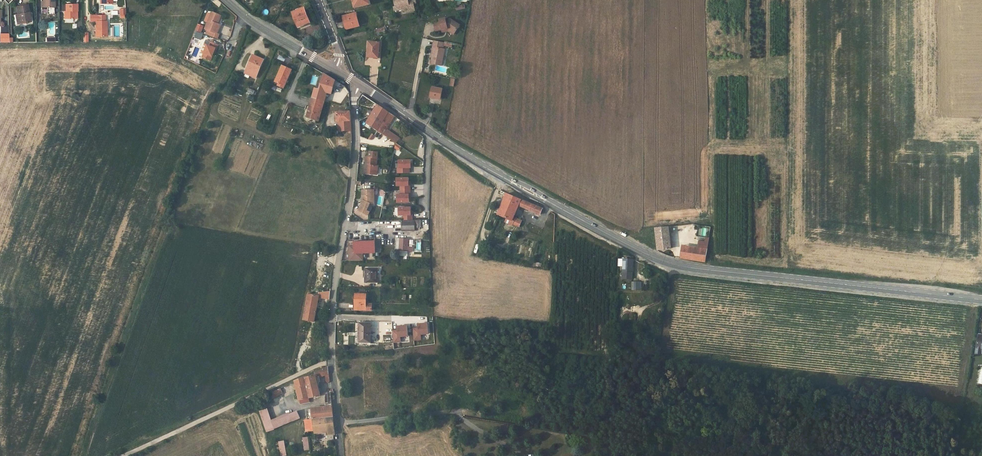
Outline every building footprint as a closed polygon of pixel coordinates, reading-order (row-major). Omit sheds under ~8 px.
[(370,0),(353,0),(355,9),(371,5),(370,0)] [(416,5),(415,2),(417,1),(417,0),(395,0),(397,6),(395,6),(396,10),(403,8),(404,12),(412,10),(411,7),(416,5)] [(75,11),(77,11),(77,4),(66,4),(66,11),(64,11),(65,19),(66,19),(66,22),(73,22),(73,19),(75,19),(75,11)] [(17,14),(19,23),(30,21),(27,5),(16,7),(17,14)] [(296,16),(299,26),(310,22),(304,7),(293,12),(294,17),(296,16)] [(217,24),(220,16),(212,12),(205,29),(208,30),(206,34),(218,39),(219,34),(217,33),(221,25),(218,24),(217,24)] [(359,26),(356,14),(344,16),(345,21),(343,21),(344,27),(347,26),(347,29),(359,26)] [(96,21),(96,29),(97,29),(97,36),(107,36),(106,21),(105,21),(105,15),(95,15),(96,21)] [(436,31),(442,30),(442,27),(447,26),(448,28),(449,28),(455,33),(460,25),(451,19),(446,20),(446,18),(440,20),(440,22),(434,23),(436,31)] [(204,26),(198,24),(195,30),(201,33),(204,26)] [(304,28),(306,35),(321,31),(319,24),(304,28)] [(202,34),(196,32),(194,37),(200,40),(202,34)] [(210,46),(211,42),(206,40),(202,52),(204,53),(208,45),(210,46)] [(434,40),(432,51),(433,51),(432,57),(431,64),(441,66),(445,49),(443,49),(442,48),(443,42),(434,40)] [(219,45),(211,42),(210,46),(208,45),(204,53),(203,58),(211,61),(216,49),(217,49),(219,45)] [(374,56),(379,57),(380,43),(369,42),(368,57),(374,58),(374,56)] [(264,60),(253,55),(246,73),(256,78),(264,60)] [(275,82),(279,83),(283,85),(284,82),(287,83),(292,70),(282,65),(275,82)] [(341,84),(324,74),(319,89),(319,90),(325,92),(331,94),(334,85),(339,88),(341,84)] [(436,97),(441,98),(443,89),(432,87),(430,98),(436,99),(436,97)] [(313,98),(323,101),(325,92),(319,90),(319,89),(315,88),(313,98)] [(323,101),(313,98),(307,117),(317,120),(323,101)] [(376,129),(388,111),(378,104),(375,109),(371,115),(368,121),(367,123),(376,129)] [(339,131),(340,131),(352,131),(351,120),(351,111),(337,112),(337,122),(338,122),(339,131)] [(395,116),(388,111),(376,129),(383,134),(387,129),(395,116)] [(383,134),(396,142),(399,138),(387,129),(383,134)] [(399,150),(401,146),(394,142),(391,146),(399,150)] [(367,157),(366,165),(367,165),(367,175),(376,175),(377,167),(375,167),(377,152),(370,151),(369,157),(367,157)] [(400,195),(396,195),(397,203),(409,203),(409,198),(410,198),(410,182),(408,182),(408,178),(396,178),(396,186),(400,186),(400,195)] [(372,195),(372,190),(361,190),(360,195),(365,198),(364,201),(360,202),(358,212),(369,216),(374,205),(375,205),(375,195),(372,195)] [(523,208),(525,202),(505,194),(496,215),(521,225),(522,222),(513,218),(518,206),(523,208)] [(542,208),(525,202),(523,208),(540,214),(542,208)] [(398,216),(403,216),(403,220),(413,220),(412,211),(410,211),(410,207),(398,208),(398,216)] [(415,228),(415,220),(402,221),(403,230),(415,230),(415,228)] [(694,227),(694,224),(655,228),(658,250),(669,249),(667,231),(691,228),(691,227),(694,227)] [(710,228),(699,227),(698,235),(709,236),(710,228)] [(409,239),(399,238),(398,251),(408,251),(408,246),(409,239)] [(375,241),(354,241),(354,245),(354,253),(362,253),(375,252),(375,241)] [(705,261),(707,249),(677,244),(675,257),(683,258),(705,261)] [(354,253),(354,245),(351,245),(349,248),(349,259),(363,259),(362,253),(354,253)] [(618,261),(618,267),(626,267),(627,255),(619,253),(618,261)] [(377,267),(364,267),(364,282),(377,282),(377,267)] [(631,290),(640,290),(640,281),(631,281),(631,290)] [(319,298),(319,296),(308,294),(303,320),(314,322),(319,298)] [(366,311),(366,294),(355,294),(354,311),(366,311)] [(371,324),(359,323),(359,342),(371,342),(371,324)] [(418,329),(413,329),(414,340),(421,340),(421,335),(428,335),(427,323),(417,324),(418,329)] [(397,331),(393,331),(394,343),(401,342),(400,338),(407,337),(406,326),(397,327),(397,331)] [(323,374),(329,378),(328,366),(311,374),(312,376),(295,382),(301,404),(309,402),(309,398),(319,396),(314,378),(323,374)] [(283,393),(280,387),(278,389),(269,393),(271,398),(283,393)] [(308,414),(309,418),(314,418),(333,417),(331,397),(331,394),(327,394),(327,405),(313,407),(314,413),(308,414)] [(275,428),(273,418),(272,419),(268,408),(260,410),(268,430),(275,428)] [(299,411),(291,414),(294,421),(301,418),(299,411)] [(275,428),(294,421),(291,414),(291,412),(273,418),(275,428)] [(334,434),(333,417),(314,418),(315,430),(327,429),(328,431),(328,435),(334,434)] [(315,430),(314,418),(309,418),(306,419),(306,430),(309,431),(314,430),(315,430)] [(287,455),(284,440),(278,441),(281,455),(284,455),(287,455)]
